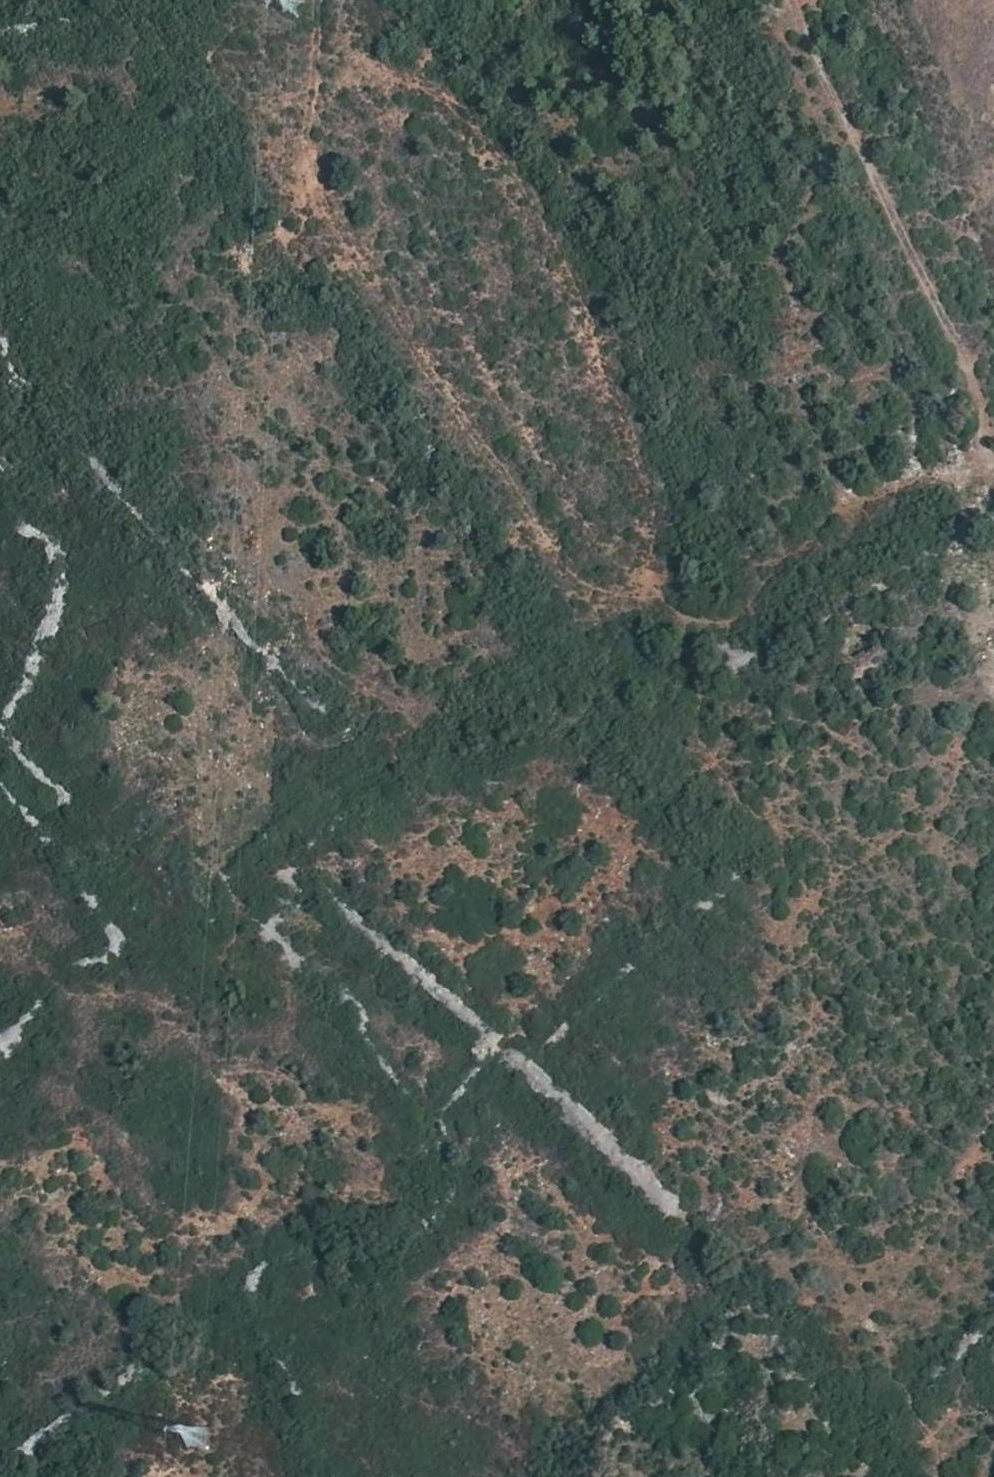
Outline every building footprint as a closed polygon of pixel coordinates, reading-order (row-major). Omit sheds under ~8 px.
[(185,1444),(203,1446),(205,1430),(187,1428),(185,1444)]
